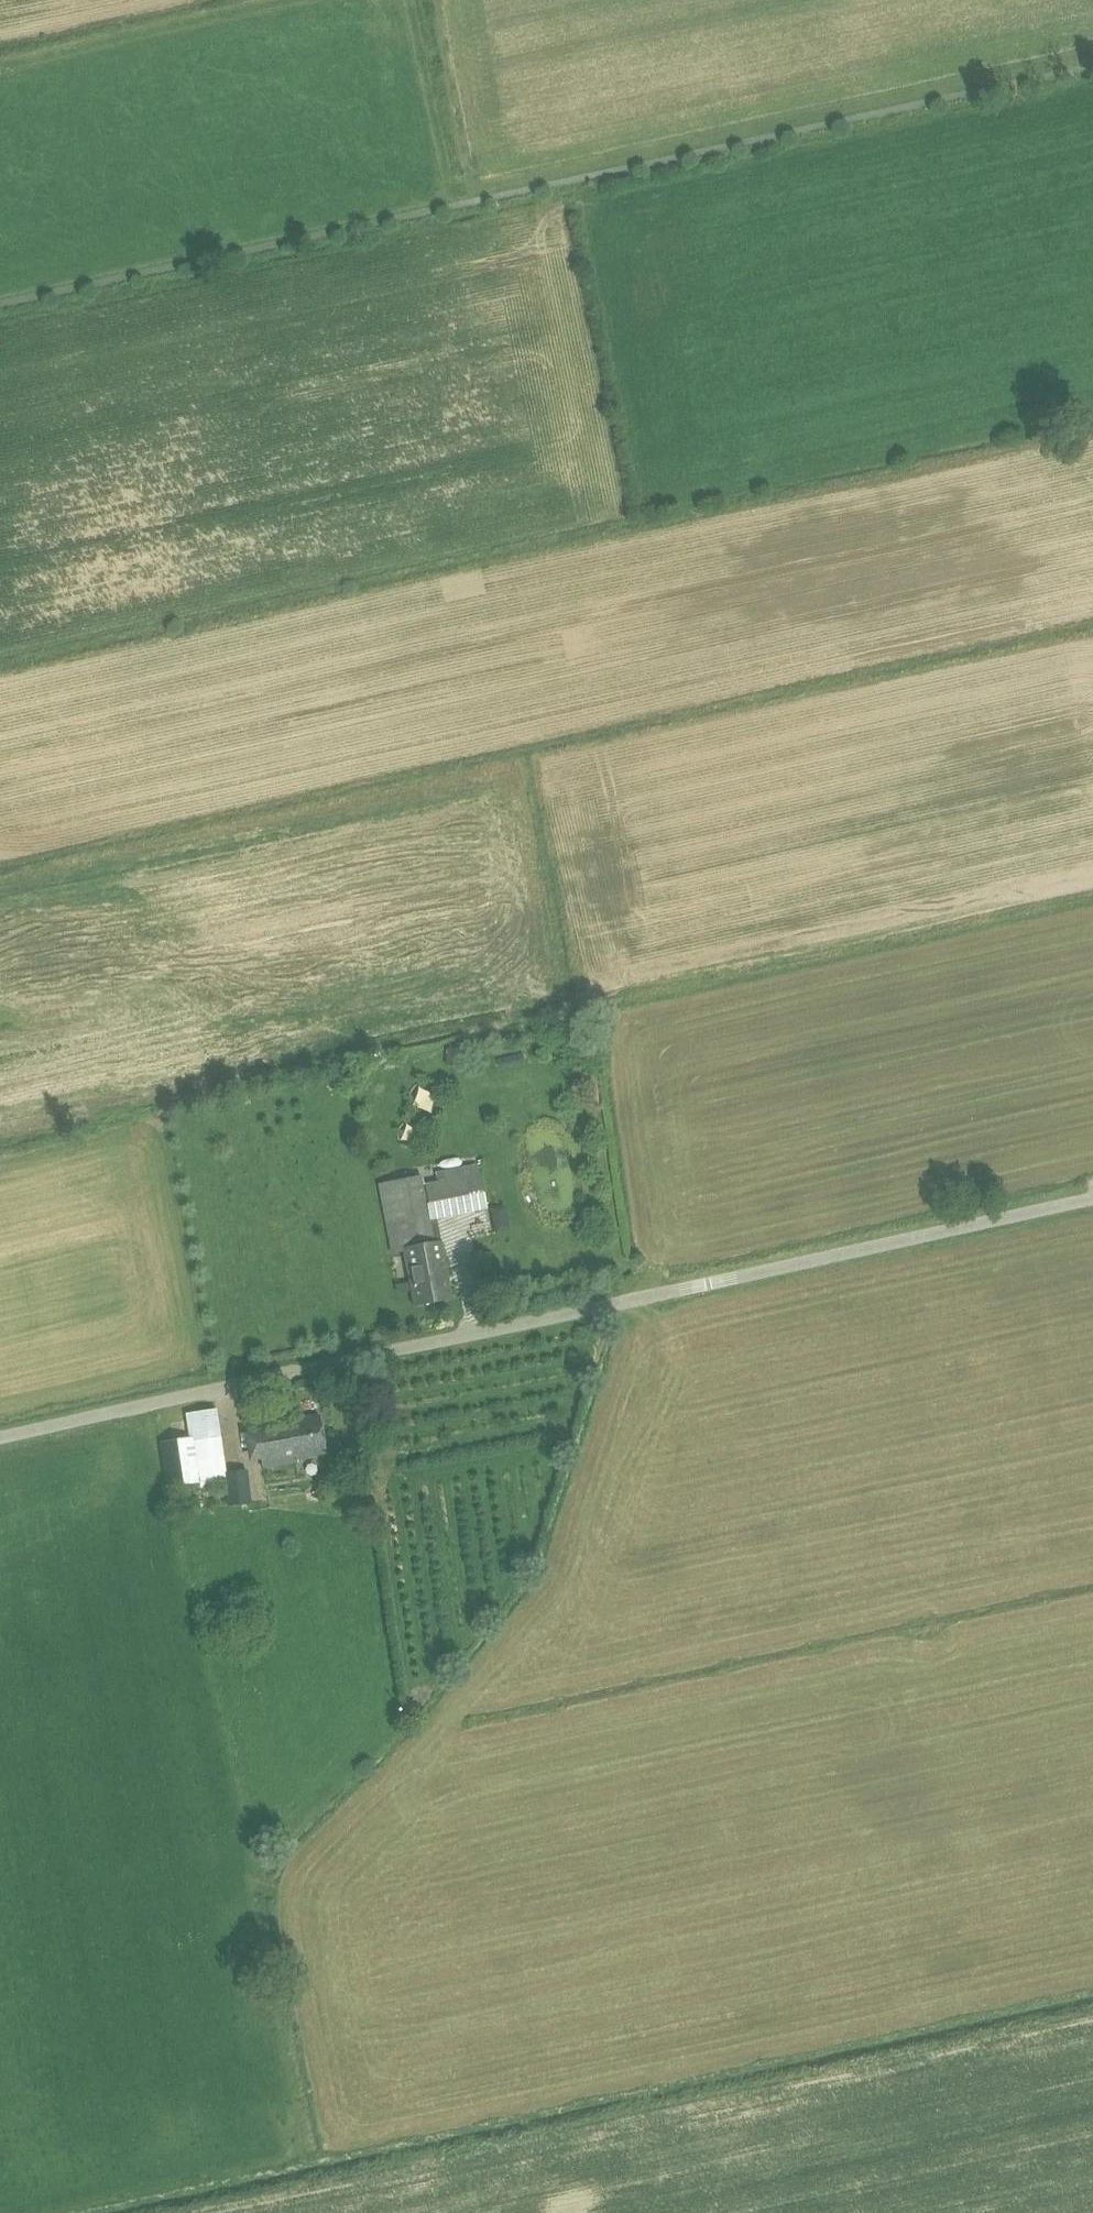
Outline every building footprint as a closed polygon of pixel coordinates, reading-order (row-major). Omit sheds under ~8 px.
[(461,1049),(448,1048),(446,1066),(459,1068),(461,1049)] [(436,1172),(442,1203),(453,1201),(455,1216),(469,1213),(467,1198),(482,1195),(476,1165),(436,1172)] [(425,1187),(423,1175),(378,1184),(392,1253),(405,1251),(404,1250),(435,1244),(431,1220),(425,1187)] [(404,1250),(405,1251),(415,1305),(451,1298),(440,1243),(435,1244),(404,1250)] [(189,1413),(193,1437),(196,1436),(197,1440),(218,1437),(221,1437),(217,1409),(189,1413)] [(250,1436),(255,1461),(262,1460),(263,1468),(296,1462),(295,1457),(325,1452),(319,1416),(292,1421),(291,1417),(255,1423),(258,1434),(250,1436)] [(196,1436),(193,1437),(181,1439),(160,1442),(167,1487),(216,1481),(224,1480),(223,1472),(218,1437),(197,1440),(196,1436)] [(224,1472),(223,1472),(224,1480),(227,1505),(228,1505),(250,1502),(252,1502),(248,1469),(224,1472)]
